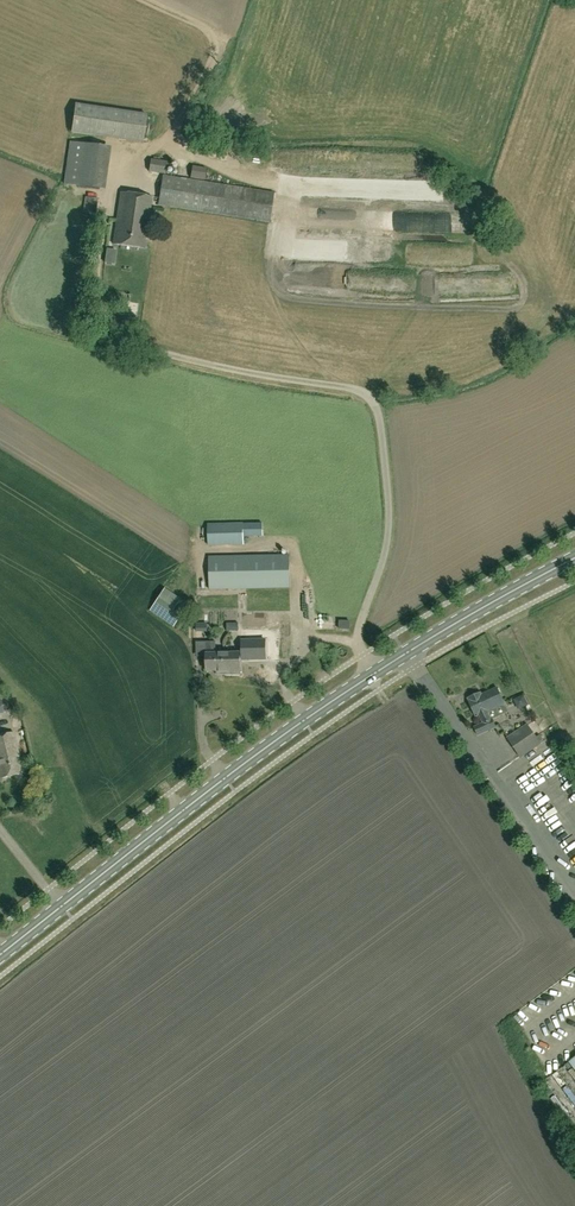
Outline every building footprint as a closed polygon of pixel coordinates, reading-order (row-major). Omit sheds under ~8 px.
[(142,142),(146,115),(76,105),(72,132),(142,142)] [(70,142),(63,184),(104,190),(111,148),(70,142)] [(165,174),(167,162),(151,160),(149,172),(165,174)] [(187,172),(201,173),(202,162),(188,161),(187,172)] [(269,222),(273,192),(163,176),(159,205),(269,222)] [(144,249),(151,197),(121,193),(113,244),(144,249)] [(85,197),(83,210),(83,213),(96,215),(98,199),(85,197)] [(44,220),(41,230),(49,232),(52,222),(44,220)] [(244,544),(243,534),(243,525),(208,526),(208,545),(244,544)] [(289,556),(208,558),(209,589),(289,587),(289,556)] [(149,610),(173,626),(184,610),(176,605),(179,601),(162,591),(149,610)] [(350,622),(340,621),(339,629),(349,629),(350,622)] [(265,640),(242,641),(242,653),(242,659),(266,659),(265,640)] [(240,659),(242,659),(242,649),(232,649),(232,654),(215,654),(215,642),(206,642),(205,671),(221,671),(221,674),(240,674),(240,659)] [(504,703),(497,688),(477,697),(476,695),(468,699),(469,701),(468,701),(475,717),(479,715),(483,724),(474,728),(478,736),(496,727),(492,719),(491,720),(487,711),(504,703)] [(443,710),(436,715),(447,731),(454,727),(443,710)] [(540,744),(528,725),(507,739),(520,758),(540,744)] [(14,732),(0,736),(0,779),(22,773),(18,757),(19,756),(14,732)] [(555,1076),(544,1082),(552,1096),(563,1090),(555,1076)]
